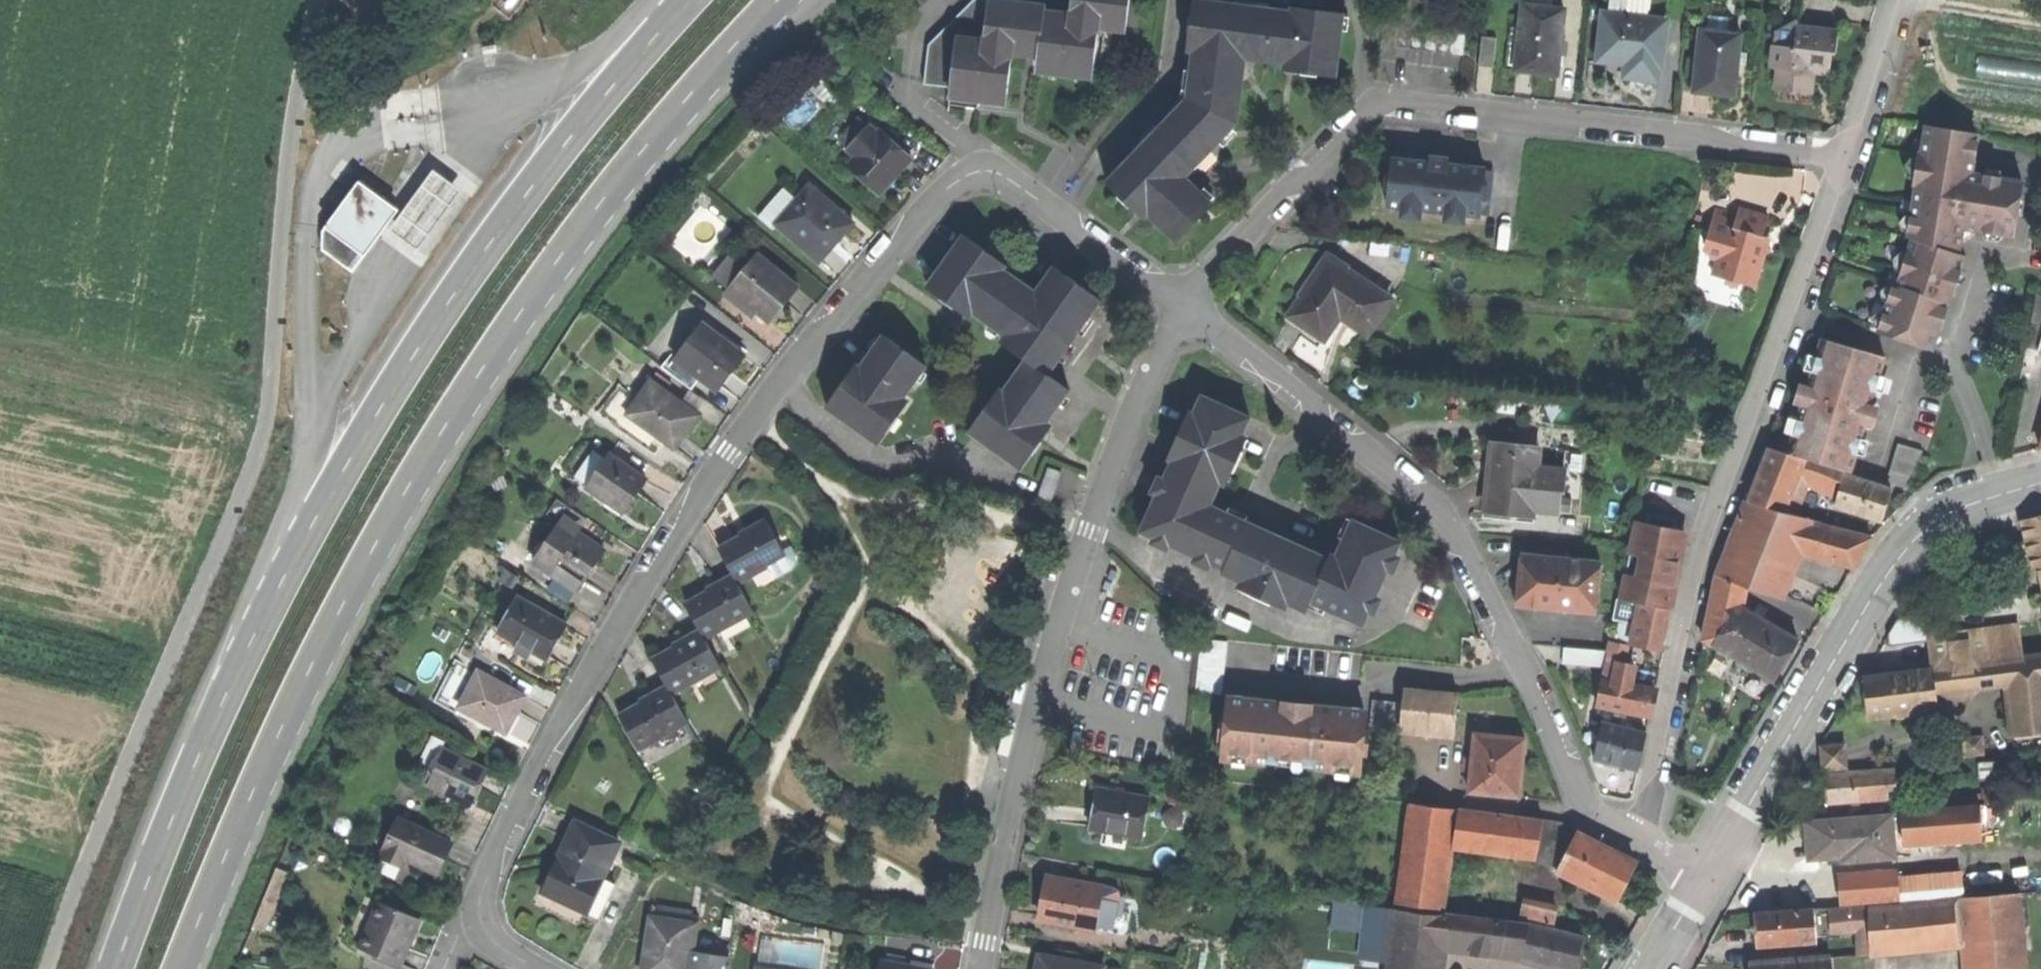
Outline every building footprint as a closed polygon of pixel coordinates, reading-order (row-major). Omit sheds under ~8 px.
[(952,88),(950,103),(963,104),(979,105),(980,92),(1009,95),(1013,55),(1039,57),(1038,63),(1059,65),(1095,69),(1099,28),(1127,31),(1130,0),(1072,0),(1071,16),(1045,13),(1045,7),(990,2),(974,0),(928,43),(924,85),(952,88)] [(1628,17),(1627,23),(1646,25),(1646,22),(1649,23),(1651,0),(1650,0),(1629,0),(1628,17)] [(1199,2),(1189,105),(1178,116),(1176,114),(1149,142),(1113,179),(1153,217),(1180,244),(1216,207),(1188,180),(1210,157),(1238,126),(1241,96),(1244,64),(1300,69),(1337,72),(1342,13),(1290,8),(1290,10),(1199,2)] [(1538,74),(1559,76),(1566,12),(1525,7),(1522,29),(1518,72),(1538,74)] [(1628,17),(1603,14),(1599,63),(1627,66),(1626,80),(1643,81),(1659,83),(1662,48),(1665,48),(1667,24),(1649,23),(1646,22),(1646,25),(1627,23),(1628,17)] [(1384,19),(1381,45),(1463,56),(1466,30),(1384,19)] [(1775,32),(1773,48),(1787,49),(1795,44),(1796,34),(1797,29),(1800,30),(1801,22),(1797,22),(1775,32)] [(1508,71),(1518,72),(1522,29),(1513,28),(1508,71)] [(1837,33),(1800,30),(1797,29),(1796,34),(1836,38),(1837,33)] [(1715,96),(1735,98),(1741,35),(1700,31),(1694,94),(1715,96)] [(1787,93),(1802,95),(1805,73),(1813,74),(1829,76),(1831,57),(1834,57),(1836,38),(1796,34),(1795,44),(1787,49),(1773,48),(1771,70),(1776,70),(1774,92),(1787,93)] [(1479,67),(1493,69),(1496,39),(1481,38),(1479,67)] [(2013,64),(2013,82),(2040,81),(2040,64),(2013,64)] [(1811,96),(1813,74),(1805,73),(1802,95),(1811,96)] [(839,143),(851,153),(872,129),(860,119),(839,143)] [(1908,236),(1914,238),(1963,254),(1963,229),(2013,238),(2023,183),(1970,174),(1977,135),(1927,126),(1922,155),(1919,154),(1917,168),(1914,186),(1917,187),(1908,236)] [(872,129),(851,153),(857,158),(850,167),(877,190),(886,179),(890,183),(900,171),(912,158),(880,130),(877,134),(872,129)] [(1393,161),(1388,206),(1488,217),(1493,172),(1452,167),(1453,162),(1441,161),(1430,160),(1430,165),(1393,161)] [(462,189),(433,167),(388,228),(417,250),(462,189)] [(881,194),(890,183),(886,179),(877,190),(881,194)] [(321,254),(348,272),(368,243),(390,212),(379,204),(381,200),(357,184),(322,236),(321,254)] [(777,224),(821,262),(833,248),(830,246),(839,235),(850,222),(809,187),(777,224)] [(1743,201),(1721,195),(1711,231),(1717,243),(1724,245),(1720,258),(1762,270),(1773,230),(1767,221),(1773,199),(1758,195),(1745,191),(1743,201)] [(929,283),(1006,337),(1036,294),(1004,272),(1009,265),(964,234),(946,259),(929,283)] [(1878,332),(1933,351),(1949,303),(1952,304),(1968,256),(1963,254),(1914,238),(1902,275),(1898,286),(1894,285),(1878,332)] [(732,289),(773,323),(789,302),(802,287),(760,254),(732,289)] [(1304,299),(1292,318),(1305,327),(1325,340),(1341,317),(1369,336),(1392,301),(1349,272),(1351,270),(1330,256),(1302,298),(1304,299)] [(1887,282),(1894,285),(1898,286),(1902,275),(1891,271),(1889,276),(1887,282)] [(1001,344),(1026,361),(1047,376),(1072,341),(1099,304),(1053,272),(1036,294),(1006,337),(1001,344)] [(675,358),(718,391),(732,373),(744,357),(701,325),(675,358)] [(828,407),(872,441),(929,368),(888,336),(862,369),(858,366),(849,378),(850,379),(844,387),(828,407)] [(1801,412),(1789,454),(1807,459),(1851,472),(1885,358),(1823,339),(1808,387),(1801,412)] [(969,433),(1018,467),(1044,429),(1070,393),(1047,376),(1026,361),(1004,392),(1000,389),(969,433)] [(629,417),(678,451),(690,434),(701,417),(653,384),(629,417)] [(1793,409),(1801,412),(1808,387),(1800,384),(1797,397),(1793,409)] [(1173,466),(1143,539),(1228,574),(1226,579),(1310,614),(1314,605),(1366,626),(1402,540),(1355,521),(1347,540),(1338,561),(1308,548),(1305,555),(1293,550),(1296,543),(1239,520),(1213,509),(1232,462),(1225,459),(1230,447),(1237,450),(1250,420),(1201,400),(1194,415),(1189,413),(1168,464),(1173,466)] [(1898,443),(1894,456),(1920,464),(1924,451),(1898,443)] [(1487,513),(1532,517),(1532,510),(1558,512),(1559,492),(1564,492),(1566,470),(1537,467),(1539,449),(1493,445),(1490,480),(1487,513)] [(1235,456),(1237,450),(1230,447),(1225,459),(1232,462),(1235,456)] [(1785,511),(1800,476),(1806,461),(1807,459),(1789,454),(1767,447),(1756,475),(1746,501),(1785,511)] [(579,480),(591,488),(609,461),(597,453),(579,480)] [(1894,456),(1890,469),(1916,477),(1920,464),(1894,456)] [(590,489),(613,504),(617,498),(633,509),(642,496),(650,483),(611,457),(609,461),(591,488),(590,489)] [(1800,476),(1814,481),(1819,466),(1806,461),(1800,476)] [(1814,481),(1826,485),(1831,470),(1819,466),(1814,481)] [(1038,500),(1053,505),(1063,474),(1049,469),(1038,500)] [(1886,483),(1912,490),(1916,477),(1890,469),(1886,483)] [(1824,491),(1839,497),(1846,475),(1831,470),(1826,485),(1824,491)] [(1836,506),(1882,522),(1888,505),(1893,491),(1846,475),(1839,497),(1836,506)] [(629,515),(633,509),(617,498),(613,504),(629,515)] [(1746,501),(1726,553),(1769,567),(1776,546),(1790,512),(1785,511),(1746,501)] [(1811,518),(1790,512),(1776,546),(1801,553),(1810,521),(1811,518)] [(2023,520),(2035,572),(2040,571),(2040,516),(2023,520)] [(567,519),(558,532),(577,544),(582,536),(585,531),(567,519)] [(1862,553),(1872,538),(1810,521),(1801,553),(1853,567),(1862,553)] [(720,552),(733,576),(738,585),(768,568),(786,558),(784,553),(767,522),(748,533),(749,536),(737,543),(720,552)] [(1640,603),(1669,609),(1677,571),(1685,531),(1637,522),(1621,599),(1640,603)] [(558,532),(538,562),(557,575),(563,566),(588,584),(599,568),(608,554),(582,536),(577,544),(558,532)] [(1301,546),(1296,543),(1293,550),(1305,555),(1308,548),(1301,546)] [(791,549),(784,553),(786,558),(768,568),(776,581),(797,569),(797,559),(791,549)] [(1726,553),(1716,577),(1737,584),(1759,591),(1769,567),(1726,553)] [(1520,581),(1517,608),(1596,616),(1601,564),(1522,557),(1520,581)] [(582,593),(588,584),(563,566),(557,575),(582,593)] [(687,606),(701,632),(705,638),(753,612),(738,585),(733,576),(711,589),(713,592),(699,599),(687,606)] [(1716,577),(1712,597),(1732,604),(1737,584),(1716,577)] [(1703,640),(1713,646),(1737,606),(1732,604),(1712,597),(1703,640)] [(526,600),(506,636),(529,648),(540,654),(554,662),(564,644),(574,626),(526,600)] [(1665,630),(1669,609),(1640,603),(1631,644),(1661,650),(1665,630)] [(1713,646),(1775,682),(1787,661),(1800,639),(1738,603),(1737,606),(1713,646)] [(2019,625),(1989,629),(1993,660),(2023,657),(2019,625)] [(1929,636),(1932,668),(1964,664),(1993,660),(1989,629),(1929,636)] [(654,661),(669,688),(672,693),(721,667),(705,638),(701,632),(681,642),(683,645),(671,652),(654,661)] [(1199,653),(1225,655),(1226,642),(1200,640),(1199,653)] [(536,661),(540,654),(529,648),(525,655),(536,661)] [(1562,666),(1588,668),(1589,651),(1563,649),(1562,666)] [(1604,653),(1589,651),(1588,668),(1603,669),(1604,653)] [(1224,668),(1225,655),(1199,653),(1198,666),(1224,668)] [(2006,682),(2005,678),(2040,673),(2040,654),(2023,657),(1993,660),(1964,664),(1967,687),(2006,682)] [(1606,663),(1603,679),(1619,682),(1622,666),(1606,663)] [(1935,691),(1967,687),(1964,664),(1932,668),(1935,691)] [(1223,681),(1224,668),(1198,666),(1197,679),(1223,681)] [(1636,669),(1622,666),(1619,682),(1633,685),(1636,669)] [(1938,709),(1935,691),(1932,668),(1864,676),(1866,697),(1869,718),(1938,709)] [(481,673),(462,706),(491,722),(490,725),(507,734),(518,716),(527,698),(481,673)] [(2040,745),(2040,673),(2005,678),(2006,682),(2014,748),(2040,745)] [(1222,695),(1223,681),(1197,679),(1196,693),(1222,695)] [(1598,705),(1650,715),(1652,704),(1655,689),(1633,685),(1619,682),(1603,679),(1598,705)] [(1590,688),(1597,689),(1598,681),(1590,681),(1590,688)] [(622,717),(640,749),(688,722),(672,693),(669,688),(648,699),(649,702),(638,708),(622,717)] [(1400,728),(1455,733),(1458,695),(1403,690),(1402,702),(1400,728)] [(1262,699),(1231,696),(1224,758),(1278,764),(1279,757),(1304,759),(1303,766),(1358,772),(1364,710),(1336,707),(1335,711),(1321,710),(1321,705),(1276,700),(1276,704),(1262,703),(1262,699)] [(1370,727),(1383,728),(1385,701),(1372,700),(1370,727)] [(1396,727),(1400,728),(1402,702),(1385,701),(1383,728),(1396,729),(1396,727)] [(1647,733),(1602,723),(1595,759),(1639,769),(1642,754),(1647,733)] [(1526,739),(1475,734),(1469,793),(1520,798),(1523,767),(1526,739)] [(1825,746),(1827,771),(1846,770),(1844,745),(1841,745),(1828,746),(1825,746)] [(486,772),(443,751),(426,784),(469,806),(478,789),(486,772)] [(1278,764),(1303,766),(1304,759),(1279,757),(1278,764)] [(1979,777),(2010,776),(2008,758),(1978,759),(1979,777)] [(1829,802),(1897,797),(1895,771),(1827,776),(1828,789),(1829,802)] [(1149,802),(1098,792),(1094,812),(1089,832),(1141,843),(1149,802)] [(2035,800),(1985,804),(1987,831),(2037,827),(2035,800)] [(1452,807),(1409,802),(1397,905),(1440,910),(1452,807)] [(1900,810),(1903,837),(1982,831),(1980,804),(1900,810)] [(1495,815),(1457,810),(1454,841),(1492,846),(1495,815)] [(1891,814),(1806,821),(1808,840),(1809,859),(1842,856),(1842,861),(1894,857),(1891,814)] [(1542,820),(1495,815),(1492,846),(1539,851),(1542,820)] [(453,844),(399,820),(385,850),(388,852),(385,859),(404,868),(407,861),(438,875),(445,860),(453,844)] [(1537,863),(1560,866),(1577,833),(1577,824),(1542,820),(1539,851),(1537,863)] [(621,844),(577,823),(560,857),(562,858),(557,871),(546,892),(586,912),(602,878),(604,879),(621,844)] [(1560,866),(1558,870),(1616,900),(1626,881),(1635,863),(1577,833),(1560,866)] [(1839,879),(1841,904),(1893,900),(1891,875),(1839,879)] [(1069,881),(1048,877),(1044,899),(1041,920),(1094,930),(1102,887),(1084,884),(1083,887),(1069,884),(1069,881)] [(617,885),(604,879),(602,878),(586,912),(601,918),(617,885)] [(1124,891),(1102,887),(1094,930),(1126,935),(1131,906),(1121,904),(1124,891)] [(1964,899),(1967,935),(1971,968),(2027,968),(2020,894),(1964,899)] [(1869,907),(1872,943),(1958,936),(1955,899),(1869,907)] [(1964,899),(1955,899),(1958,936),(1967,935),(1964,899)] [(420,921),(378,903),(359,949),(400,967),(410,943),(420,921)] [(1528,920),(1555,926),(1559,911),(1532,905),(1528,920)] [(1367,906),(1364,932),(1393,935),(1396,909),(1367,906)] [(1866,906),(1830,908),(1832,935),(1868,932),(1866,906)] [(1440,939),(1442,914),(1396,909),(1393,935),(1389,968),(1436,968),(1440,939)] [(1759,931),(1760,946),(1817,942),(1814,909),(1758,914),(1759,931)] [(1440,939),(1483,943),(1479,935),(1480,919),(1442,914),(1440,939)] [(1483,943),(1523,952),(1529,924),(1481,917),(1480,919),(1479,935),(1483,943)] [(652,919),(645,968),(687,968),(693,925),(652,919)] [(1529,924),(1523,952),(1521,960),(1556,968),(1577,968),(1579,958),(1584,938),(1529,924)] [(1393,935),(1364,932),(1361,958),(1327,954),(1325,968),(1389,968),(1393,935)] [(694,953),(692,968),(729,968),(731,958),(694,953)] [(1831,958),(1832,968),(1873,968),(1872,953),(1831,956),(1831,958)] [(1040,957),(1038,968),(1105,968),(1040,957)] [(1831,958),(1752,963),(1752,968),(1832,968),(1831,958)]
